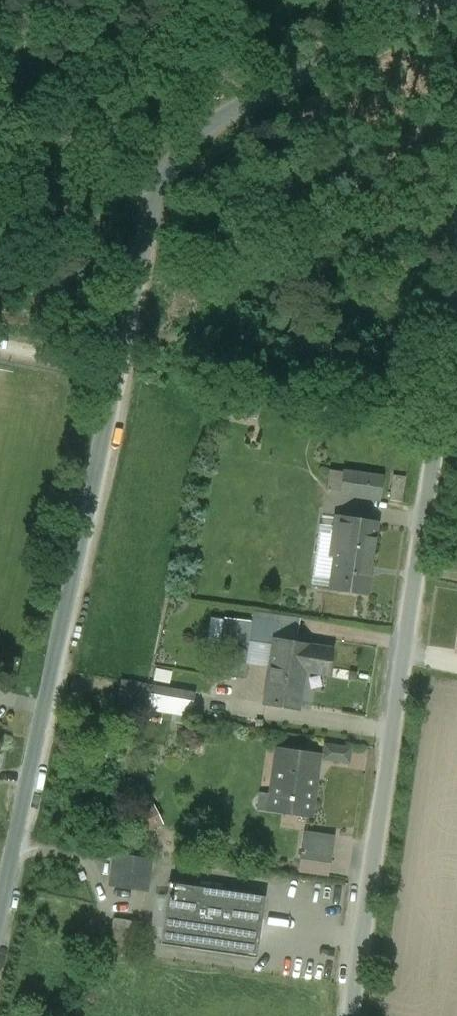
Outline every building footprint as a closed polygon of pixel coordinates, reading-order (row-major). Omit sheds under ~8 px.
[(382,477),(342,471),(339,493),(379,499),(382,477)] [(375,524),(336,518),(331,554),(335,555),(331,588),(366,593),(375,524)] [(278,624),(228,618),(228,619),(251,622),(248,642),(249,643),(249,645),(250,645),(250,642),(274,646),(274,640),(276,640),(278,624)] [(276,640),(274,640),(274,646),(264,703),(297,708),(303,669),(326,673),(330,649),(276,640)] [(248,650),(224,646),(220,673),(245,677),(249,648),(248,648),(248,650)] [(157,679),(173,682),(175,670),(159,667),(157,679)] [(195,693),(119,679),(115,702),(191,716),(195,693)] [(350,748),(324,745),(322,758),(348,762),(350,748)] [(317,756),(278,750),(270,809),(309,815),(317,756)] [(335,835),(304,831),(300,859),(330,863),(335,835)] [(150,858),(115,853),(110,884),(146,890),(150,858)] [(265,896),(168,882),(160,943),(256,957),(265,896)]
